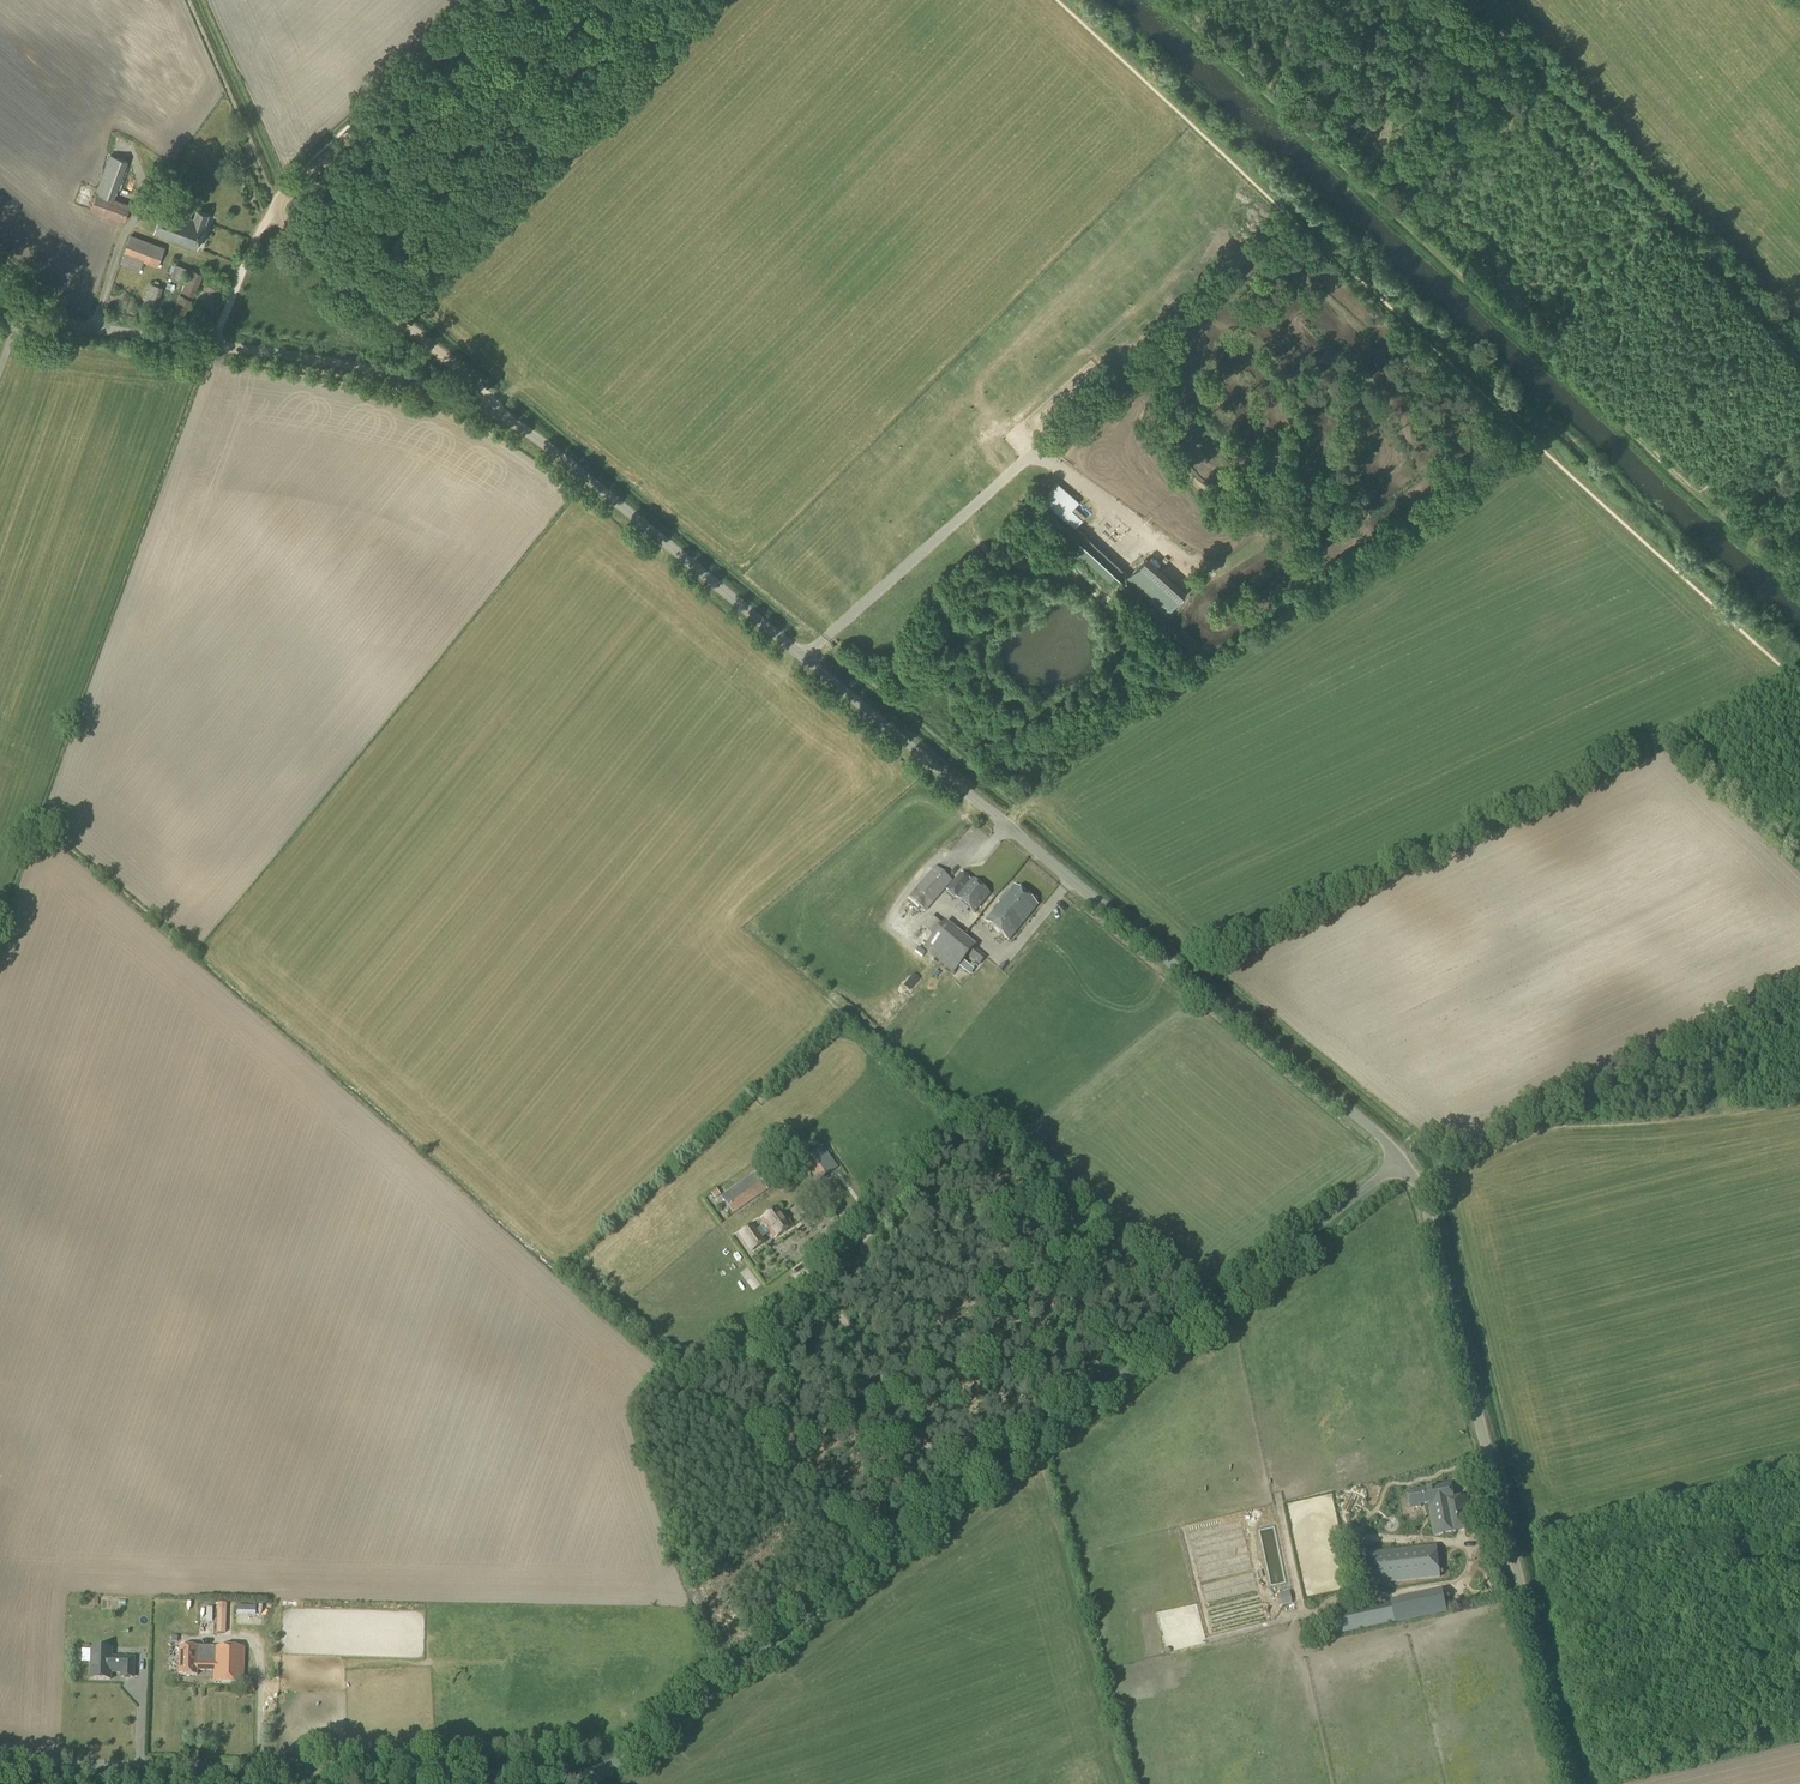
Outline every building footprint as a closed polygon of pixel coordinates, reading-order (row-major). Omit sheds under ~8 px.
[(125,221),(131,206),(114,199),(127,162),(110,155),(91,209),(125,221)] [(206,223),(209,215),(197,210),(194,219),(191,218),(192,214),(185,212),(184,215),(163,207),(154,232),(197,248),(206,223)] [(158,268),(166,247),(131,234),(120,264),(140,272),(144,262),(158,268)] [(182,281),(186,268),(176,264),(171,277),(182,281)] [(194,296),(203,274),(191,269),(182,291),(194,296)] [(156,310),(164,288),(152,283),(143,306),(156,310)] [(185,322),(193,300),(180,294),(171,317),(185,322)] [(1083,546),(1117,579),(1129,567),(1094,534),(1083,546)] [(1015,550),(1019,561),(1028,559),(1024,547),(1015,550)] [(1132,582),(1168,613),(1182,597),(1146,566),(1132,582)] [(777,627),(792,637),(796,631),(782,621),(777,627)] [(929,873),(908,897),(926,912),(952,881),(935,866),(929,873)] [(961,874),(947,891),(956,898),(974,913),(989,894),(971,879),(970,881),(961,874)] [(999,904),(985,922),(1008,941),(1037,905),(1014,886),(1009,892),(1008,890),(1001,899),(1003,900),(999,904)] [(934,935),(924,948),(940,962),(962,936),(945,922),(942,926),(931,917),(923,926),(934,935)] [(962,936),(940,962),(953,973),(973,949),(975,947),(962,936)] [(804,1159),(818,1180),(837,1167),(822,1146),(804,1159)] [(733,1215),(767,1191),(755,1172),(721,1197),(733,1215)] [(760,1220),(764,1225),(758,1230),(754,1223),(738,1234),(751,1254),(767,1242),(764,1238),(770,1233),(774,1239),(793,1227),(779,1207),(760,1220)] [(1420,1505),(1423,1505),(1427,1504),(1433,1536),(1471,1529),(1465,1498),(1453,1501),(1450,1485),(1408,1493),(1411,1509),(1421,1507),(1420,1505)] [(1441,1579),(1438,1546),(1364,1554),(1368,1587),(1441,1579)] [(1334,1557),(1320,1560),(1322,1566),(1335,1563),(1334,1557)] [(1458,1562),(1457,1574),(1467,1574),(1468,1562),(1458,1562)] [(1350,1619),(1332,1623),(1335,1638),(1353,1634),(1350,1619)] [(243,1684),(244,1648),(180,1646),(179,1675),(197,1675),(197,1670),(214,1671),(214,1683),(243,1684)] [(111,1671),(122,1671),(121,1678),(133,1678),(134,1658),(111,1658),(111,1650),(92,1649),(91,1679),(110,1680),(111,1671)]
